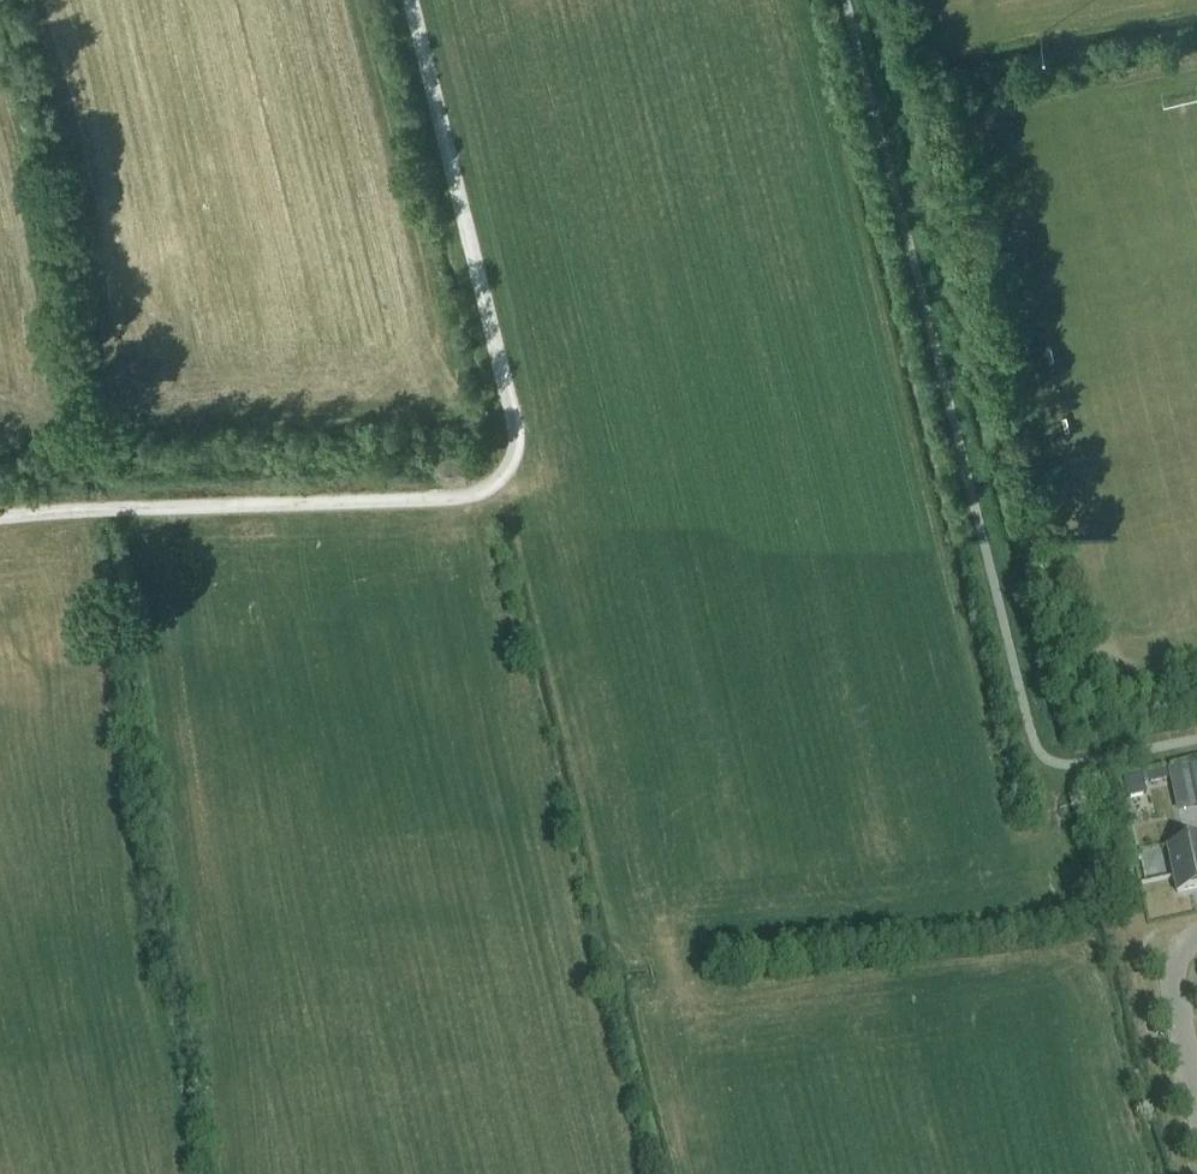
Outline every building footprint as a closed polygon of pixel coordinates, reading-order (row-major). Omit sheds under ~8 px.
[(1187,778),(1193,806),(1196,806),(1196,766),(1185,769),(1187,778)] [(1142,776),(1124,780),(1128,799),(1146,795),(1142,776)] [(1167,848),(1177,894),(1196,889),(1196,842),(1167,848)]
